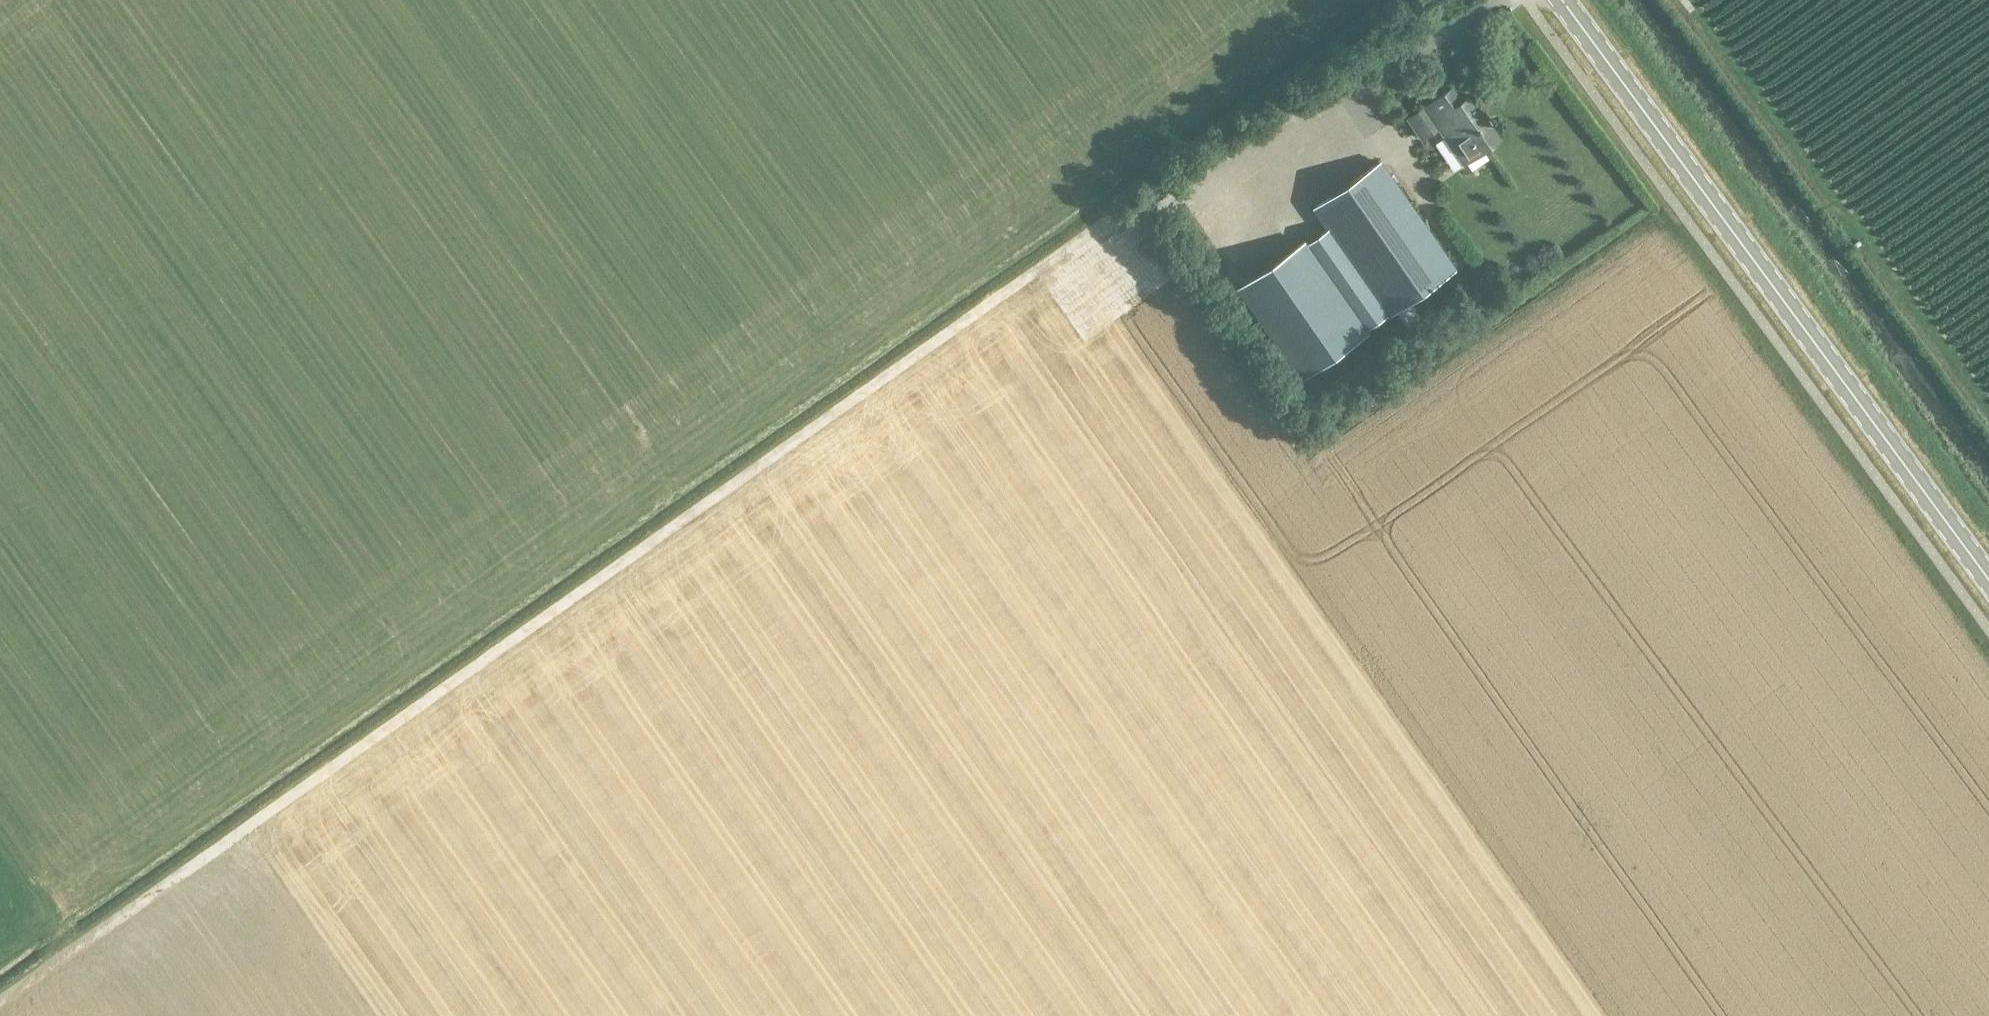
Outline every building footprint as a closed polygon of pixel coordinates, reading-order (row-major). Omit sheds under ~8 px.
[(1422,140),(1439,128),(1445,138),(1462,162),(1463,163),(1469,159),(1481,151),(1500,137),(1488,120),(1485,122),(1468,97),(1462,101),(1452,87),(1424,107),(1407,118),(1422,140)] [(1315,207),(1329,228),(1241,290),(1300,375),(1389,313),(1455,268),(1380,161),(1315,207)]
